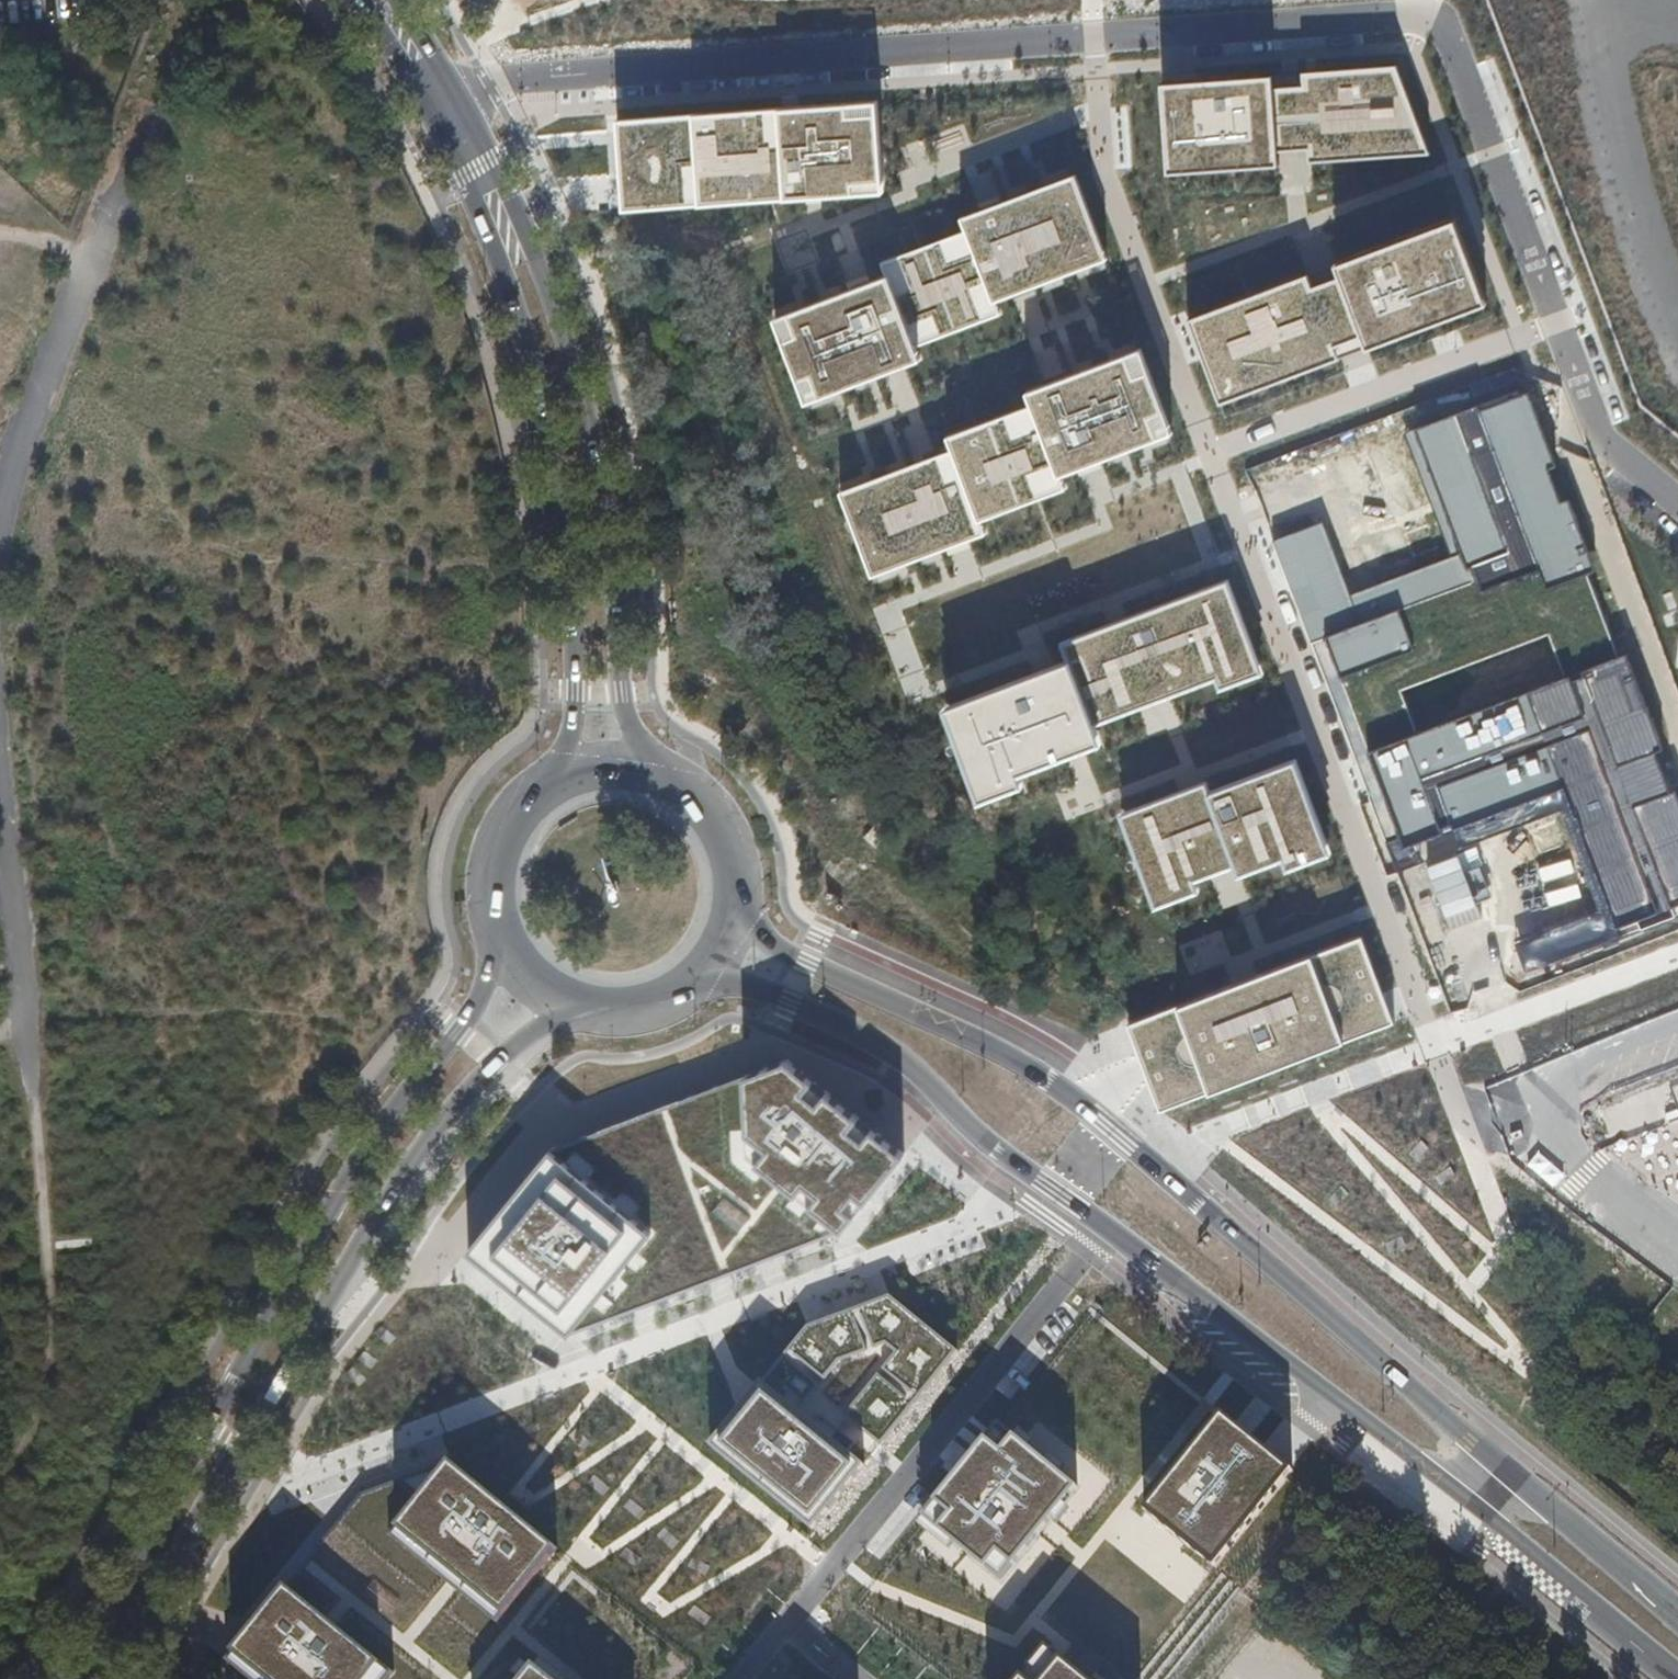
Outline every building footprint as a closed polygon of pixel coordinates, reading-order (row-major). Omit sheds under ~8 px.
[(1384,83),(1404,82),(1399,69),(1383,70),(1384,83)] [(1427,144),(1404,82),(1384,83),(1383,70),(1165,86),(1171,162),(1186,161),(1187,175),(1267,169),(1266,155),(1281,154),(1310,152),(1311,166),(1409,159),(1408,145),(1427,144)] [(886,183),(881,106),(622,125),(629,214),(857,197),(856,186),(886,183)] [(1409,159),(1432,157),(1427,144),(1408,145),(1409,159)] [(1266,155),(1267,169),(1282,168),(1281,154),(1266,155)] [(1186,161),(1171,162),(1172,176),(1187,175),(1186,161)] [(890,280),(778,322),(810,406),(924,363),(919,350),(1003,318),(998,305),(1110,262),(1079,179),(965,222),(970,235),(885,267),(890,280)] [(857,197),(887,195),(886,183),(856,186),(857,197)] [(1447,240),(1461,234),(1457,222),(1442,227),(1447,240)] [(1484,293),(1461,234),(1447,240),(1442,227),(1337,267),(1342,279),(1315,290),(1301,295),(1297,282),(1206,316),(1211,329),(1196,335),(1218,394),(1230,389),(1235,402),(1328,366),(1324,354),(1337,348),(1342,361),(1369,351),(1364,338),(1378,333),(1383,346),(1476,311),(1471,298),(1484,293)] [(1315,290),(1310,277),(1297,282),(1301,295),(1315,290)] [(1476,311),(1488,306),(1484,293),(1471,298),(1476,311)] [(1206,316),(1191,322),(1196,335),(1211,329),(1206,316)] [(1364,338),(1369,351),(1383,346),(1378,333),(1364,338)] [(1324,354),(1328,366),(1342,361),(1337,348),(1324,354)] [(1176,436),(1144,352),(1030,395),(1035,408),(951,440),(956,453),(844,495),(876,579),(989,536),(984,523),(1069,491),(1064,478),(1176,436)] [(1218,394),(1223,406),(1235,402),(1230,389),(1218,394)] [(1529,966),(1677,910),(1677,804),(1524,390),(1406,434),(1451,556),(1355,591),(1327,517),(1270,538),(1395,873),(1563,811),(1600,909),(1519,939),(1529,966)] [(1235,593),(1230,581),(1209,589),(1213,601),(1235,593)] [(1261,661),(1235,593),(1213,601),(1209,589),(1079,638),(1086,657),(1073,662),(970,701),(974,712),(952,720),(979,790),(1003,781),(1007,792),(1025,785),(1021,775),(1036,769),(1033,759),(1054,751),(1058,761),(1094,747),(1087,729),(1097,724),(1186,691),(1182,681),(1200,674),(1204,684),(1219,678),(1223,689),(1241,682),(1236,671),(1261,661)] [(1079,638),(1066,643),(1073,662),(1086,657),(1079,638)] [(1241,682),(1265,673),(1261,661),(1236,671),(1241,682)] [(1186,691),(1204,684),(1200,674),(1182,681),(1186,691)] [(970,701),(948,709),(952,720),(974,712),(970,701)] [(1094,747),(1103,743),(1097,724),(1087,729),(1094,747)] [(1036,769),(1058,761),(1054,751),(1033,759),(1036,769)] [(1302,771),(1298,760),(1277,768),(1281,779),(1302,771)] [(1328,840),(1302,771),(1281,779),(1277,768),(1211,793),(1207,783),(1147,806),(1151,817),(1129,825),(1156,895),(1180,885),(1184,897),(1201,890),(1197,880),(1238,864),(1268,853),(1271,863),(1286,857),(1290,868),(1314,859),(1309,848),(1328,840)] [(979,790),(983,801),(1007,792),(1003,781),(979,790)] [(1147,806),(1125,814),(1129,825),(1151,817),(1147,806)] [(1314,859),(1333,852),(1328,840),(1309,848),(1314,859)] [(1238,864),(1242,874),(1271,863),(1268,853),(1238,864)] [(1156,895),(1160,906),(1184,897),(1180,885),(1156,895)] [(1397,1022),(1364,936),(1132,1024),(1165,1108),(1397,1022)] [(747,1079),(552,1150),(475,1249),(570,1323),(850,1227),(908,1152),(792,1062),(747,1079)] [(893,1294),(815,1324),(715,1446),(815,1528),(868,1463),(802,1409),(843,1359),(890,1341),(901,1351),(849,1413),(885,1442),(961,1350),(893,1294)] [(1295,1468),(1225,1411),(1147,1507),(1217,1564),(1295,1468)] [(1081,1485),(1002,1421),(926,1515),(1005,1579),(1081,1485)] [(369,1491),(288,1591),(235,1656),(263,1678),(392,1678),(394,1676),(465,1588),(503,1618),(561,1545),(456,1460),(369,1491)] [(1019,1678),(1095,1678),(1049,1642),(1019,1678)] [(535,1663),(523,1678),(555,1678),(535,1663)]
